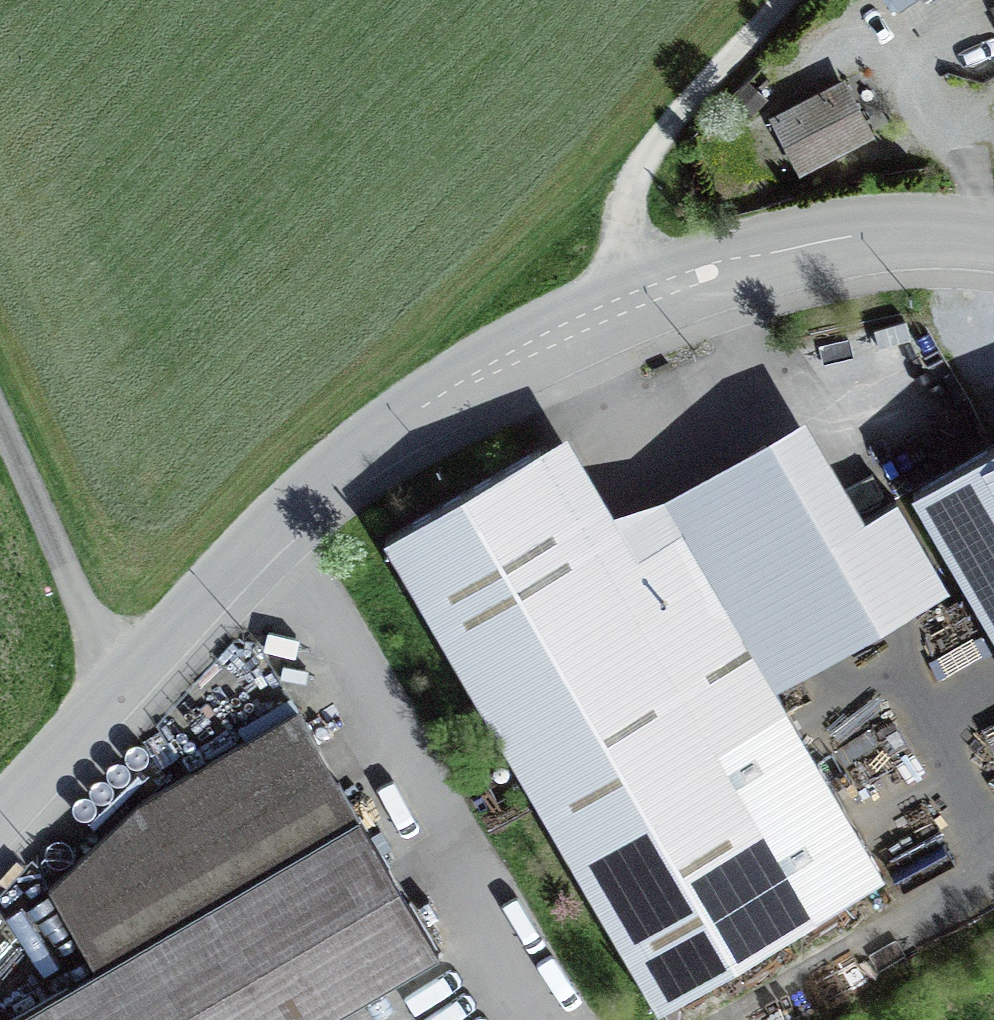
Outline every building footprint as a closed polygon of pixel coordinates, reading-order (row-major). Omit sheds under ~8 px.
[(899,12),(917,0),(891,0),(899,12)] [(848,79),(770,119),(800,178),(879,138),(848,79)] [(911,492),(993,633),(993,443),(911,492)] [(384,540),(483,707),(707,575),(680,528),(610,569),(538,449),(384,540)] [(722,600),(832,536),(790,464),(680,528),(707,575),(722,600)] [(832,536),(722,600),(774,689),(948,588),(896,499),(832,536)] [(885,874),(774,689),(722,600),(707,575),(483,707),(661,1006),(885,874)] [(52,887),(99,969),(11,1019),(327,1019),(440,954),(299,712),(142,802),(52,887)]
